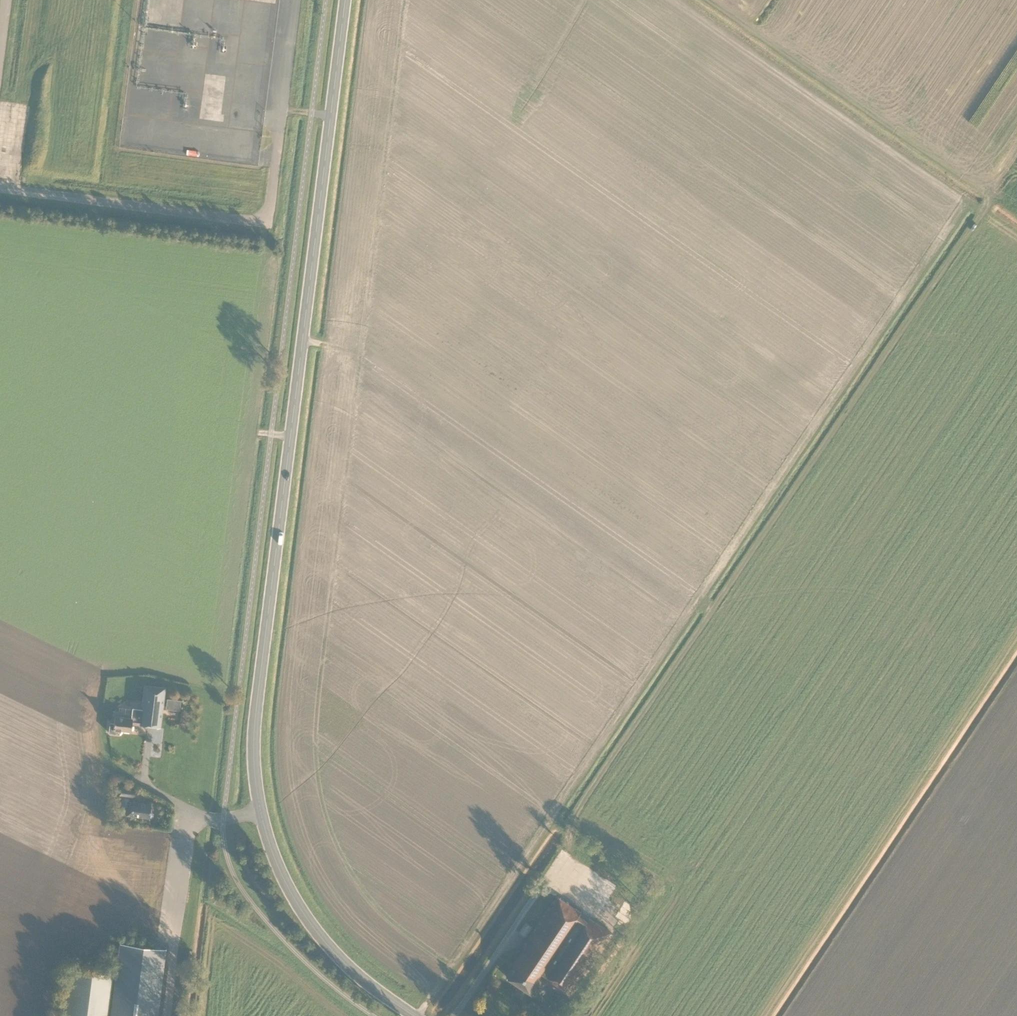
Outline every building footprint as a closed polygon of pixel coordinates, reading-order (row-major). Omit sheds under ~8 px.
[(115,716),(114,723),(110,723),(109,733),(121,734),(122,730),(131,731),(132,723),(160,727),(165,688),(144,685),(141,709),(132,708),(131,718),(115,716)] [(172,699),(170,709),(179,710),(181,700),(172,699)] [(126,815),(149,818),(150,805),(128,802),(128,797),(134,798),(135,788),(120,786),(118,796),(124,796),(122,806),(127,807),(126,815)] [(570,999),(613,935),(556,897),(512,963),(515,965),(507,976),(534,994),(536,996),(545,983),(570,999)] [(526,922),(519,932),(526,937),(533,926),(526,922)] [(108,1012),(113,974),(71,969),(65,1015),(157,1015),(166,947),(120,941),(111,1012),(108,1012)] [(561,994),(555,990),(552,995),(558,999),(561,994)]
